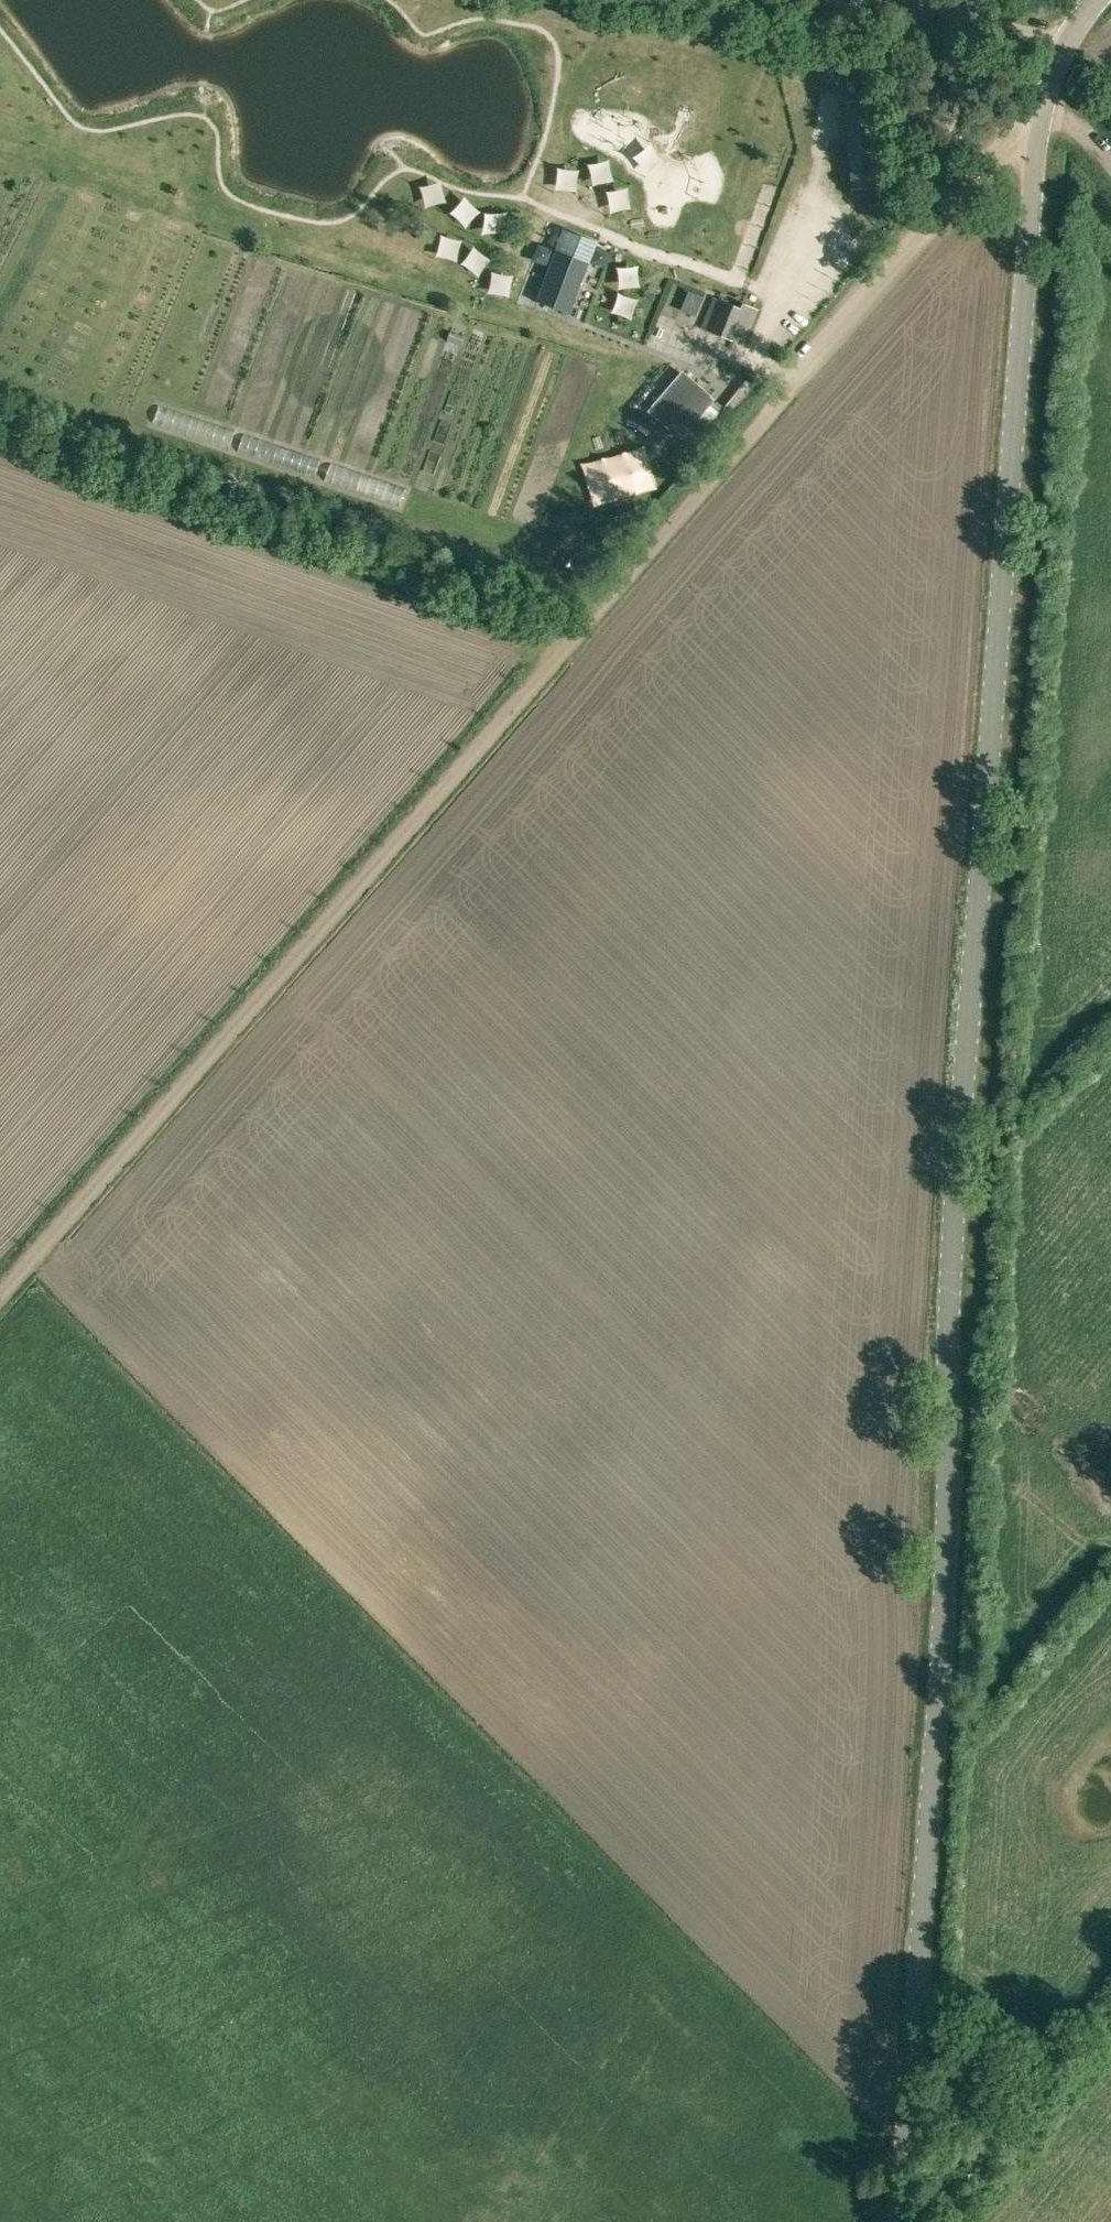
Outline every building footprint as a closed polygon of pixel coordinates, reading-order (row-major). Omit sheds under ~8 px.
[(847,185),(882,182),(873,94),(838,97),(847,185)] [(535,301),(569,314),(588,263),(554,250),(535,301)] [(714,298),(702,328),(741,342),(752,313),(714,298)] [(680,443),(713,405),(682,377),(648,415),(680,443)]
